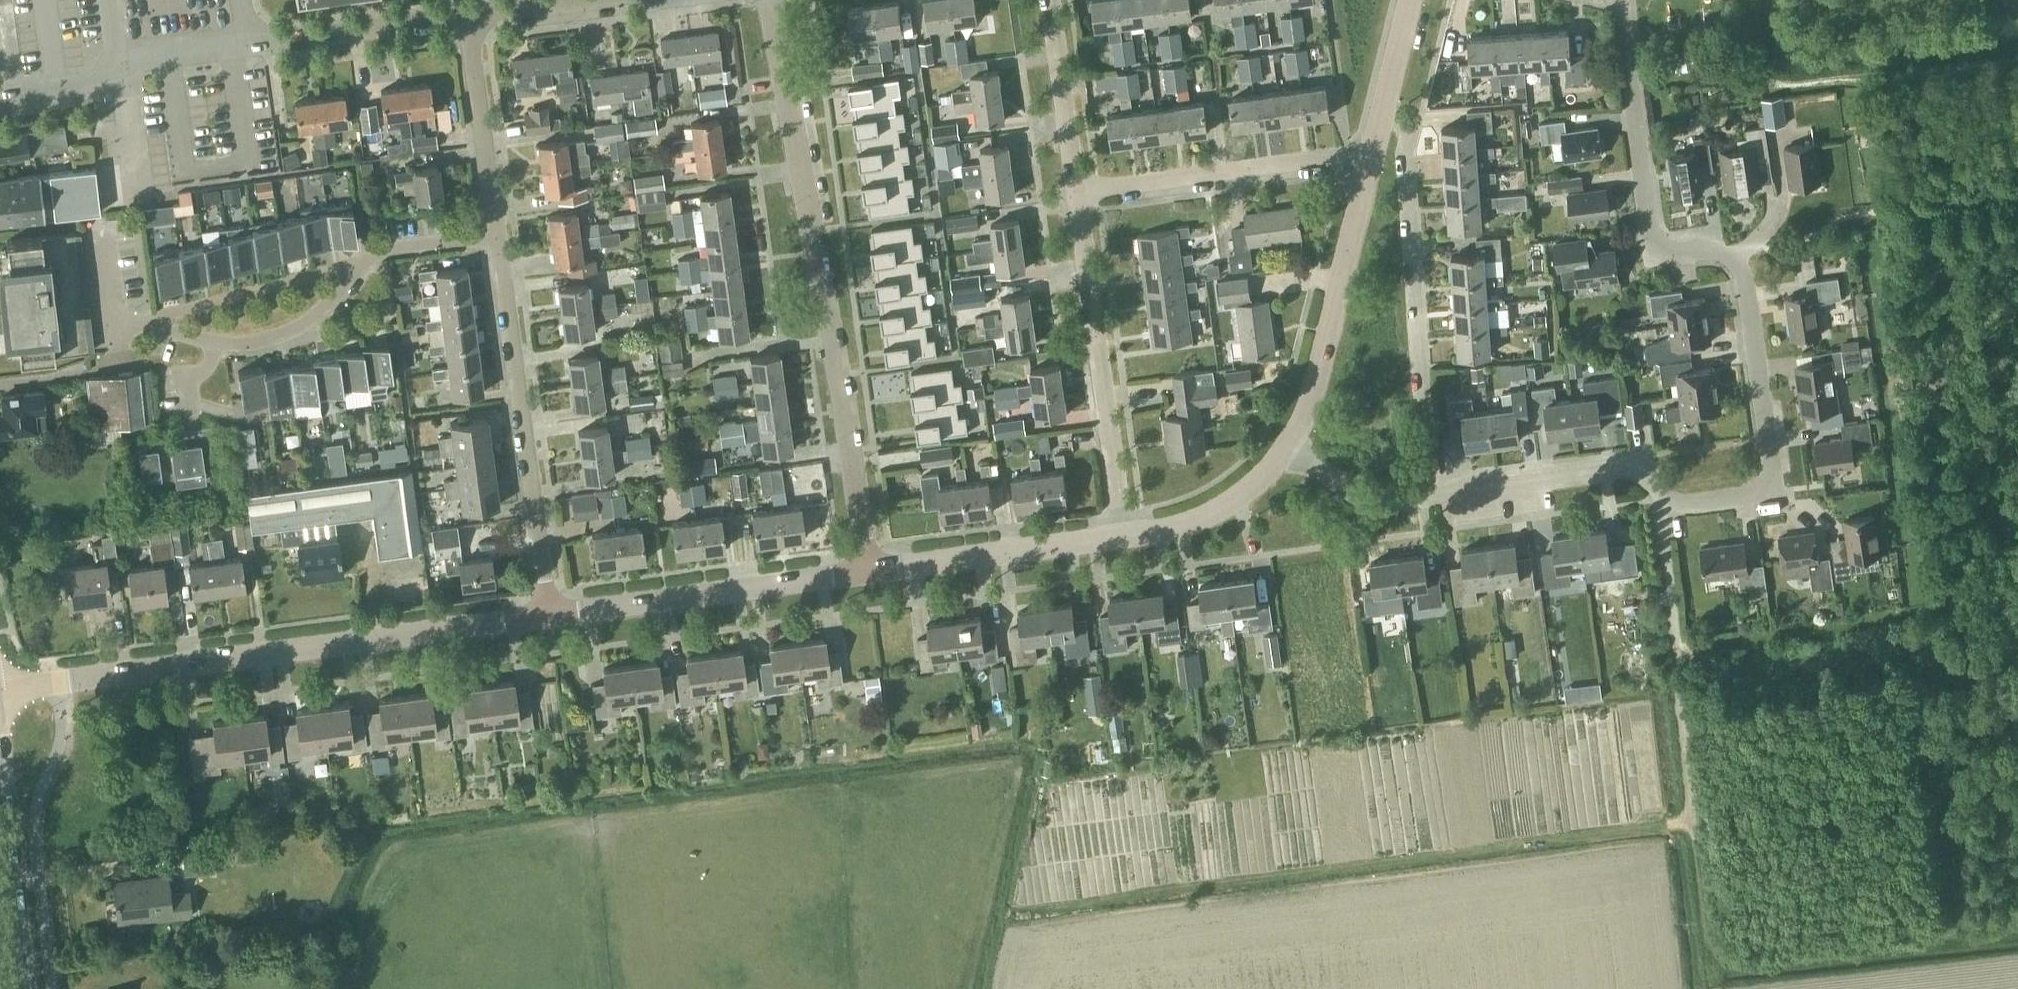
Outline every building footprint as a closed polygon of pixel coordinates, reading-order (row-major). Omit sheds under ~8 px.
[(953,24),(950,0),(925,0),(929,27),(953,24)] [(977,21),(974,0),(950,0),(953,24),(977,21)] [(1117,0),(1092,0),(1096,28),(1110,26),(1112,42),(1114,53),(1116,65),(1125,64),(1120,25),(1117,0)] [(1134,50),(1130,24),(1144,22),(1141,0),(1117,0),(1120,25),(1125,64),(1135,62),(1134,50)] [(1167,18),(1165,0),(1141,0),(1144,22),(1167,18)] [(1192,15),(1189,0),(1165,0),(1167,18),(1192,15)] [(1241,0),(1217,0),(1218,11),(1230,10),(1232,25),(1234,37),(1235,49),(1247,48),(1244,24),(1245,24),(1243,8),(1242,8),(1241,0)] [(1243,8),(1266,5),(1265,0),(1241,0),(1242,8),(1243,8)] [(890,33),(902,31),(898,1),(874,5),(878,34),(881,59),(893,57),(890,33)] [(881,59),(878,34),(874,5),(850,8),(854,35),(854,37),(855,37),(867,36),(868,44),(867,44),(869,60),(881,59)] [(1291,17),(1295,40),(1303,39),(1302,28),(1300,16),(1291,17)] [(1295,40),(1291,17),(1281,19),(1282,30),(1284,42),(1295,40)] [(1255,46),(1254,35),(1253,23),(1245,24),(1244,24),(1247,48),(1255,46)] [(1566,81),(1587,80),(1585,55),(1570,57),(1568,31),(1543,33),(1545,65),(1549,65),(1565,64),(1566,81)] [(722,69),(720,57),(716,32),(688,36),(692,61),(693,73),(722,69)] [(1183,56),(1181,44),(1180,32),(1169,34),(1173,58),(1183,56)] [(1550,82),(1549,65),(1545,65),(1543,33),(1518,34),(1521,67),(1524,66),(1540,65),(1541,83),(1550,82)] [(1160,35),(1161,47),(1163,59),(1173,58),(1169,34),(1160,35)] [(1526,84),(1524,66),(1521,67),(1518,34),(1494,36),(1496,69),(1500,68),(1515,67),(1516,85),(1526,84)] [(663,65),(692,61),(688,36),(660,39),(663,65)] [(1501,86),(1500,68),(1496,69),(1494,36),(1468,38),(1470,64),(1458,65),(1460,89),(1472,88),(1471,70),(1490,69),(1492,87),(1501,86)] [(966,37),(956,39),(955,39),(960,62),(970,62),(970,61),(966,37)] [(945,40),(948,64),(959,62),(955,39),(945,40)] [(935,62),(932,40),(919,42),(922,64),(935,62)] [(920,69),(917,43),(903,45),(906,71),(920,69)] [(1308,74),(1307,62),(1305,51),(1296,52),(1299,75),(1308,74)] [(575,75),(571,76),(568,52),(540,56),(543,81),(544,81),(555,80),(557,93),(577,90),(575,75)] [(1299,75),(1296,52),(1286,53),(1287,65),(1289,76),(1299,75)] [(544,81),(543,81),(540,56),(512,60),(517,96),(541,94),(544,81)] [(1249,58),(1252,81),(1263,80),(1261,68),(1259,57),(1249,58)] [(998,71),(989,72),(987,58),(970,61),(970,62),(960,63),(962,77),(971,76),(973,94),(968,95),(967,90),(953,92),(954,102),(1002,95),(998,71)] [(1252,81),(1249,58),(1239,60),(1240,71),(1242,83),(1252,81)] [(1730,58),(1726,61),(1725,65),(1727,69),(1735,71),(1739,68),(1740,63),(1738,60),(1730,58)] [(884,74),(883,61),(852,65),(853,78),(884,74)] [(1207,132),(1205,112),(1203,102),(1189,104),(1187,90),(1186,79),(1184,67),(1174,68),(1178,91),(1179,106),(1183,135),(1207,132)] [(1332,67),(1324,68),(1325,78),(1333,77),(1332,67)] [(1178,91),(1174,68),(1164,70),(1165,81),(1167,93),(1178,91)] [(669,69),(655,71),(658,96),(672,94),(669,69)] [(731,80),(730,69),(722,70),(723,81),(731,80)] [(618,74),(621,99),(632,97),(635,113),(653,111),(650,94),(649,94),(648,85),(657,84),(655,71),(646,72),(646,70),(618,74)] [(1127,75),(1130,98),(1139,96),(1136,73),(1127,75)] [(593,103),(621,99),(618,74),(590,77),(593,103)] [(1130,98),(1127,75),(1095,79),(1097,90),(1117,87),(1121,114),(1108,115),(1112,145),(1136,142),(1132,112),(1130,98)] [(856,118),(896,112),(894,97),(901,96),(899,79),(857,84),(859,96),(853,97),(856,118)] [(436,135),(431,135),(421,137),(419,119),(414,120),(413,114),(432,112),(429,84),(404,87),(411,135),(412,135),(414,151),(438,148),(436,135)] [(1305,118),(1329,115),(1325,85),(1301,89),(1305,118)] [(727,104),(724,86),(697,90),(700,108),(727,104)] [(411,135),(404,87),(380,91),(384,118),(385,129),(399,127),(401,136),(411,135)] [(1282,122),(1305,118),(1301,89),(1278,92),(1282,122)] [(1258,125),(1282,122),(1278,92),(1254,95),(1258,125)] [(948,94),(939,95),(940,102),(949,100),(948,94)] [(977,123),(1005,119),(1002,95),(954,102),(956,112),(975,109),(977,123)] [(1234,128),(1258,125),(1254,95),(1230,99),(1234,128)] [(328,126),(347,124),(343,96),(319,99),(325,147),(335,145),(333,131),(328,132),(328,126)] [(1766,126),(1786,124),(1782,96),(1762,99),(1766,126)] [(911,110),(918,109),(917,97),(909,98),(911,110)] [(315,148),(325,147),(319,99),(294,102),(298,130),(317,128),(318,133),(313,134),(315,148)] [(662,102),(663,113),(673,112),(671,100),(662,102)] [(376,103),(358,106),(362,132),(379,130),(376,103)] [(549,118),(548,105),(527,108),(528,112),(524,112),(527,134),(550,131),(550,128),(560,127),(559,116),(549,118)] [(1160,138),(1183,135),(1179,106),(1156,109),(1160,138)] [(436,109),(439,128),(452,127),(449,108),(436,109)] [(1136,142),(1160,138),(1156,109),(1132,112),(1136,142)] [(1476,151),(1476,148),(1475,132),(1493,131),(1491,110),(1467,111),(1468,127),(1442,128),(1444,154),(1476,151)] [(622,111),(610,113),(612,121),(623,120),(622,111)] [(860,150),(901,145),(899,129),(906,128),(904,111),(896,112),(856,118),(860,150)] [(657,132),(655,116),(625,120),(627,136),(657,132)] [(1533,134),(1531,119),(1521,121),(1522,135),(1533,134)] [(1565,160),(1601,155),(1597,127),(1566,131),(1565,119),(1539,123),(1542,143),(1562,140),(1565,160)] [(674,151),(722,144),(718,120),(690,124),(692,138),(672,141),(674,151)] [(608,141),(615,140),(618,159),(630,157),(628,138),(623,139),(621,121),(593,125),(596,142),(608,141)] [(960,138),(958,122),(931,126),(933,142),(960,138)] [(67,148),(64,125),(25,131),(26,134),(0,138),(0,160),(67,148)] [(1737,139),(1738,149),(1720,152),(1726,188),(1761,183),(1757,162),(1770,160),(1764,126),(1746,129),(1747,138),(1737,139)] [(915,142),(923,141),(922,129),(913,130),(915,142)] [(1699,172),(1713,170),(1708,136),(1693,138),(1695,152),(1668,156),(1675,196),(1702,192),(1699,172)] [(963,162),(960,140),(933,144),(936,166),(938,166),(940,179),(953,177),(951,163),(963,162)] [(589,162),(587,152),(584,153),(582,141),(566,143),(566,141),(538,145),(541,169),(589,162)] [(1790,187),(1820,182),(1814,143),(1785,147),(1790,187)] [(697,172),(725,168),(722,144),(674,151),(675,161),(690,159),(689,154),(694,153),(697,172)] [(865,183),(905,177),(903,162),(910,161),(908,144),(901,145),(860,150),(865,183)] [(965,176),(1012,170),(1008,145),(981,149),(983,168),(978,169),(977,164),(963,166),(965,176)] [(90,146),(81,146),(81,158),(91,158),(90,146)] [(1478,176),(1478,172),(1477,157),(1494,156),(1494,146),(1476,148),(1476,151),(1444,154),(1446,179),(1478,176)] [(326,163),(324,147),(312,149),(314,165),(326,163)] [(301,163),(296,151),(282,157),(287,169),(301,163)] [(374,173),(372,160),(359,162),(361,175),(374,173)] [(570,175),(590,172),(589,162),(541,169),(545,193),(557,191),(559,203),(586,199),(585,187),(572,189),(570,175)] [(920,175),(927,174),(926,162),(918,163),(920,175)] [(417,199),(441,196),(437,167),(393,173),(395,184),(402,183),(404,193),(416,191),(417,199)] [(100,211),(98,200),(96,179),(95,168),(0,178),(0,223),(100,211)] [(336,180),(335,169),(320,171),(322,182),(336,180)] [(987,198),(1015,194),(1012,170),(965,176),(966,186),(980,184),(979,179),(985,178),(987,198)] [(1480,201),(1480,197),(1478,182),(1496,180),(1495,171),(1478,172),(1478,176),(1446,179),(1447,203),(1480,201)] [(633,177),(635,192),(664,188),(662,172),(633,177)] [(1583,189),(1582,175),(1547,180),(1549,194),(1583,189)] [(905,177),(865,183),(870,217),(910,211),(908,194),(915,193),(912,176),(905,177)] [(620,193),(633,191),(631,178),(618,180),(620,193)] [(273,195),(271,179),(254,181),(257,197),(273,195)] [(241,200),(238,185),(222,188),(224,202),(241,200)] [(220,201),(218,188),(202,190),(204,203),(220,201)] [(666,208),(664,189),(636,192),(639,212),(666,208)] [(1571,218),(1609,213),(1606,189),(1568,194),(1571,218)] [(194,203),(192,191),(178,194),(180,205),(194,203)] [(702,220),(732,216),(728,192),(699,196),(701,208),(671,212),(673,224),(693,222),(702,220)] [(1480,206),(1497,205),(1497,209),(1527,208),(1526,194),(1497,196),(1480,197),(1480,201),(1447,203),(1449,229),(1482,226),(1480,206)] [(924,208),(932,207),(930,195),(923,196),(924,208)] [(639,225),(637,212),(637,211),(636,202),(635,202),(627,203),(628,213),(608,216),(610,229),(639,225)] [(325,206),(330,244),(356,240),(351,203),(325,206)] [(175,218),(173,204),(163,205),(165,220),(175,218)] [(306,247),(330,244),(325,206),(300,210),(301,218),(305,247),(306,247)] [(1249,244),(1301,237),(1297,207),(1245,214),(1247,228),(1232,230),(1236,256),(1230,257),(1232,271),(1252,268),(1249,244)] [(551,240),(599,234),(598,224),(583,226),(584,231),(578,232),(576,212),(548,216),(551,240)] [(980,228),(978,214),(945,218),(947,233),(980,228)] [(705,244),(735,240),(732,216),(702,220),(705,244)] [(306,251),(306,247),(305,247),(301,218),(277,221),(276,221),(281,254),(306,251)] [(276,221),(277,221),(277,220),(251,224),(252,232),(256,261),(257,261),(282,258),(281,254),(276,221)] [(974,251),(1022,244),(1019,220),(991,224),(993,243),(988,244),(987,239),(973,241),(974,251)] [(693,222),(673,224),(675,236),(694,233),(693,222)] [(929,236),(936,235),(934,222),(927,223),(929,236)] [(227,236),(227,239),(228,239),(232,269),(232,268),(257,265),(257,261),(256,261),(252,232),(251,224),(226,227),(228,235),(227,236)] [(876,264),(917,259),(924,258),(922,241),(914,242),(912,225),(872,230),(876,264)] [(1190,234),(1190,233),(1189,226),(1176,227),(1176,230),(1138,235),(1142,263),(1181,258),(1180,255),(1178,236),(1190,234)] [(580,247),(600,244),(601,245),(620,243),(619,232),(599,234),(551,240),(555,265),(570,263),(572,274),(596,271),(594,259),(582,261),(580,247)] [(81,287),(75,233),(6,241),(9,267),(1,268),(2,273),(0,274),(0,282),(1,291),(4,291),(5,296),(81,287)] [(1486,279),(1485,275),(1484,260),(1502,259),(1500,237),(1476,239),(1477,254),(1451,256),(1453,281),(1486,279)] [(233,272),(232,268),(232,269),(228,239),(227,239),(202,243),(203,246),(207,276),(208,275),(233,272)] [(1578,285),(1619,280),(1614,250),(1592,253),(1590,239),(1554,244),(1558,268),(1561,268),(1564,286),(1578,284),(1578,285)] [(709,267),(738,263),(735,240),(705,244),(707,256),(698,257),(678,259),(679,271),(699,269),(709,267)] [(997,272),(999,272),(1025,269),(1022,244),(974,251),(967,252),(969,263),(996,259),(997,271),(997,272)] [(208,279),(208,275),(207,276),(203,246),(179,250),(178,250),(183,283),(208,279)] [(178,250),(179,250),(179,248),(152,252),(158,290),(184,286),(183,283),(178,250)] [(1185,285),(1184,282),(1182,263),(1194,262),(1193,253),(1180,255),(1181,258),(1142,263),(1146,291),(1185,285)] [(933,269),(940,267),(938,256),(931,257),(933,269)] [(1533,259),(1533,270),(1543,270),(1542,258),(1533,259)] [(876,264),(881,297),(921,291),(928,290),(926,273),(919,274),(917,259),(876,264)] [(712,291),(741,287),(738,263),(709,267),(712,291)] [(1206,265),(1208,276),(1220,274),(1218,263),(1206,265)] [(438,297),(470,293),(466,267),(436,272),(436,269),(418,271),(419,280),(436,278),(438,293),(438,297)] [(699,269),(679,271),(681,283),(701,280),(699,269)] [(953,291),(982,287),(980,273),(951,276),(953,291)] [(1487,304),(1487,300),(1486,285),(1504,283),(1503,274),(1485,275),(1486,279),(1453,281),(1455,306),(1487,304)] [(1815,302),(1841,298),(1838,277),(1806,282),(1808,294),(1786,297),(1792,339),(1820,334),(1815,302)] [(1274,353),(1267,301),(1251,303),(1248,278),(1217,282),(1220,302),(1224,301),(1224,307),(1233,306),(1240,358),(1274,353)] [(1188,312),(1188,309),(1185,291),(1198,289),(1197,280),(1184,282),(1185,285),(1146,291),(1149,318),(1188,312)] [(412,298),(410,284),(393,286),(396,300),(412,298)] [(561,312),(590,308),(587,284),(558,288),(561,312)] [(715,314),(744,310),(741,287),(712,291),(715,314)] [(937,301),(945,300),(943,288),(936,289),(937,301)] [(1671,325),(1707,320),(1704,298),(1683,301),(1682,290),(1650,294),(1653,316),(1669,313),(1671,325)] [(881,297),(885,329),(926,324),(933,323),(930,306),(923,307),(921,291),(881,297)] [(442,322),(473,317),(470,293),(438,297),(438,293),(422,295),(423,305),(439,302),(441,318),(442,322)] [(598,307),(614,305),(613,295),(612,293),(596,295),(597,297),(597,300),(598,307)] [(985,326),(1033,319),(1029,294),(1002,299),(1005,318),(999,319),(998,313),(984,316),(985,326)] [(19,360),(88,352),(82,298),(6,307),(6,311),(3,312),(5,329),(8,329),(9,334),(16,333),(19,360)] [(1489,329),(1489,325),(1488,309),(1505,308),(1505,299),(1487,300),(1487,304),(1455,306),(1457,331),(1489,329)] [(686,318),(706,315),(704,304),(684,306),(686,318)] [(614,305),(598,307),(600,319),(615,317),(614,306),(614,305)] [(590,308),(561,312),(564,336),(594,332),(590,308)] [(1189,318),(1202,316),(1200,308),(1188,309),(1188,312),(1149,318),(1153,346),(1192,340),(1189,318)] [(718,338),(748,334),(744,310),(715,314),(706,315),(686,318),(688,330),(717,326),(718,338)] [(1534,322),(1547,321),(1546,311),(1533,312),(1534,322)] [(445,346),(476,342),(473,317),(442,322),(441,318),(425,320),(426,329),(443,327),(445,342),(445,346)] [(1009,347),(1036,343),(1033,319),(985,326),(987,337),(1007,334),(1009,347)] [(941,334),(949,333),(948,320),(940,321),(941,334)] [(1636,365),(1648,363),(1656,362),(1655,361),(1691,356),(1689,345),(1711,342),(1707,320),(1671,325),(1672,336),(1645,345),(1646,347),(1633,349),(1636,365)] [(928,339),(926,324),(885,329),(888,350),(894,349),(896,361),(937,355),(935,338),(928,339)] [(1490,334),(1507,333),(1507,324),(1489,325),(1489,329),(1457,331),(1458,356),(1491,354),(1490,334)] [(418,339),(416,325),(399,327),(401,341),(418,339)] [(682,357),(679,336),(658,339),(661,360),(682,357)] [(1550,355),(1549,338),(1533,339),(1534,356),(1550,355)] [(361,346),(362,350),(367,384),(368,387),(369,387),(371,398),(387,396),(386,386),(389,381),(393,380),(388,342),(361,346)] [(448,371),(480,366),(476,342),(445,346),(445,342),(428,345),(429,354),(446,352),(448,367),(448,371)] [(964,365),(993,361),(991,346),(962,350),(964,365)] [(344,391),(368,387),(367,384),(362,350),(337,353),(337,357),(342,391),(343,391),(344,394),(345,394),(344,391)] [(1830,364),(1837,363),(1835,350),(1812,354),(1813,366),(1797,368),(1803,411),(1837,406),(1830,364)] [(416,364),(415,351),(402,352),(404,365),(416,364)] [(752,382),(782,378),(779,354),(749,358),(752,382)] [(597,356),(568,360),(571,384),(600,380),(599,369),(597,356)] [(320,398),(344,394),(343,391),(342,391),(337,357),(312,360),(313,364),(318,398),(319,398),(319,402),(320,401),(320,398)] [(1680,394),(1717,389),(1714,367),(1693,370),(1691,359),(1660,364),(1663,385),(1679,383),(1680,394)] [(1570,376),(1583,374),(1581,360),(1568,361),(1570,376)] [(1525,362),(1512,364),(1513,377),(1526,375),(1525,362)] [(294,405),(319,402),(319,398),(318,398),(313,364),(288,367),(293,400),(294,400),(294,405)] [(974,377),(982,376),(980,364),(973,365),(974,377)] [(1543,364),(1526,366),(1527,377),(1545,375),(1543,364)] [(1034,393),(1063,389),(1060,365),(1031,369),(1032,382),(994,387),(995,400),(1020,397),(1019,395),(1034,393)] [(452,396),(483,392),(480,366),(448,371),(448,367),(432,369),(433,378),(449,376),(452,396)] [(624,366),(607,368),(608,379),(625,376),(624,366)] [(1473,381),(1484,379),(1483,366),(1471,367),(1473,381)] [(264,371),(264,367),(237,371),(242,404),(267,400),(268,400),(264,371)] [(267,400),(267,404),(269,417),(295,413),(294,405),(294,400),(293,400),(288,367),(264,371),(268,400),(267,400)] [(916,407),(957,401),(964,400),(961,383),(954,384),(952,367),(911,372),(916,407)] [(154,421),(148,369),(85,376),(91,428),(98,427),(99,440),(121,437),(120,425),(154,421)] [(1228,389),(1252,386),(1251,382),(1255,381),(1253,370),(1250,371),(1250,370),(1226,373),(1228,389)] [(1218,401),(1215,385),(1214,371),(1174,378),(1176,390),(1180,417),(1166,419),(1168,435),(1166,435),(1168,447),(1170,447),(1171,457),(1203,452),(1196,404),(1218,401)] [(713,388),(736,385),(735,374),(711,378),(713,388)] [(1912,375),(1903,375),(1904,392),(1913,391),(1912,375)] [(600,380),(571,384),(574,408),(604,404),(602,392),(627,389),(625,376),(608,379),(600,380)] [(1601,429),(1599,413),(1622,410),(1617,377),(1583,382),(1585,398),(1571,400),(1576,432),(1601,429)] [(756,406),(785,402),(782,378),(752,382),(756,406)] [(714,398),(738,394),(736,385),(713,388),(714,398)] [(981,385),(968,387),(969,397),(982,395),(981,385)] [(1576,432),(1571,400),(1557,402),(1555,386),(1532,389),(1536,421),(1548,420),(1550,436),(1576,432)] [(1037,417),(1067,413),(1063,389),(1034,393),(1037,417)] [(1685,416),(1720,411),(1717,389),(1680,394),(1682,404),(1666,407),(1668,420),(1685,418),(1685,416)] [(1518,424),(1529,422),(1524,390),(1502,394),(1504,409),(1489,412),(1493,443),(1520,440),(1518,424)] [(45,427),(43,410),(41,391),(2,395),(4,413),(0,414),(0,434),(35,430),(35,428),(45,427)] [(664,406),(662,392),(628,396),(629,410),(664,406)] [(393,409),(402,408),(400,394),(392,395),(393,409)] [(978,410),(987,409),(985,397),(977,398),(978,410)] [(1020,397),(995,400),(997,409),(1021,406),(1020,397)] [(1493,443),(1489,412),(1474,414),(1472,398),(1449,401),(1454,433),(1465,431),(1467,447),(1493,443)] [(1628,426),(1644,424),(1640,400),(1625,402),(1628,426)] [(925,427),(927,438),(968,433),(966,415),(959,416),(957,401),(916,407),(919,428),(925,427)] [(719,435),(788,425),(785,402),(756,406),(758,421),(742,423),(742,422),(718,425),(719,435)] [(1026,433),(1024,417),(992,422),(995,438),(1026,433)] [(490,440),(489,437),(487,418),(450,423),(452,436),(438,438),(439,447),(490,440)] [(1873,445),(1871,437),(1869,420),(1841,424),(1843,438),(1815,443),(1819,471),(1855,465),(1852,448),(1873,445)] [(257,423),(242,424),(243,462),(258,461),(257,423)] [(792,450),(790,437),(788,425),(719,435),(721,445),(744,442),(744,441),(760,438),(762,454),(792,450)] [(609,442),(608,437),(607,428),(577,432),(581,456),(620,451),(619,441),(609,442)] [(1039,453),(1051,451),(1049,435),(1037,436),(1039,453)] [(650,447),(649,437),(624,440),(626,450),(650,447)] [(706,437),(695,439),(696,447),(708,445),(706,437)] [(456,466),(493,461),(490,440),(439,447),(440,455),(440,456),(454,454),(456,466)] [(201,444),(171,448),(176,486),(206,482),(201,444)] [(405,444),(394,445),(395,458),(407,457),(405,444)] [(954,461),(952,445),(921,449),(923,466),(954,461)] [(438,446),(424,448),(426,459),(440,458),(438,446)] [(612,462),(651,457),(650,447),(626,450),(620,451),(581,456),(584,480),(613,476),(612,462)] [(158,450),(139,453),(143,482),(162,480),(158,450)] [(372,463),(371,451),(354,453),(356,465),(372,463)] [(1063,471),(1066,471),(1064,454),(1054,455),(1057,471),(1041,473),(1038,474),(1042,505),(1067,501),(1063,471)] [(298,477),(295,457),(278,459),(281,480),(298,477)] [(687,475),(703,473),(701,457),(685,459),(687,475)] [(1038,474),(1041,473),(1039,457),(1030,458),(1032,475),(1013,477),(1017,508),(1042,505),(1038,474)] [(345,458),(330,460),(332,474),(347,472),(345,458)] [(444,489),(495,483),(493,461),(456,466),(457,479),(443,481),(444,489)] [(963,484),(968,515),(993,512),(989,482),(992,481),(991,479),(999,478),(997,463),(989,464),(989,463),(980,465),(982,481),(967,483),(963,484)] [(782,467),(770,468),(770,473),(773,493),(784,492),(785,491),(785,489),(782,471),(782,467)] [(963,484),(967,483),(965,467),(955,468),(958,485),(941,487),(939,473),(921,475),(925,508),(941,506),(943,519),(968,515),(963,484)] [(770,468),(759,470),(762,495),(773,493),(770,473),(770,468)] [(305,484),(246,492),(249,513),(251,529),(279,525),(281,541),(303,538),(301,522),(334,517),(350,515),(371,512),(377,555),(402,552),(401,552),(413,550),(422,549),(412,470),(402,471),(305,484)] [(748,496),(744,470),(730,472),(734,498),(748,496)] [(461,509),(498,504),(495,483),(444,489),(446,498),(460,496),(461,509)] [(702,483),(691,484),(693,504),(704,503),(705,502),(702,483)] [(693,504),(691,484),(679,486),(681,506),(693,504)] [(611,495),(610,488),(594,490),(594,492),(571,495),(574,520),(598,517),(598,509),(601,509),(602,517),(614,515),(611,495)] [(614,515),(626,513),(623,494),(611,495),(614,515)] [(787,507),(775,509),(780,541),(804,538),(799,506),(787,507)] [(775,509),(751,512),(755,544),(780,541),(775,509)] [(1876,515),(1843,519),(1846,547),(1832,549),(1836,580),(1853,577),(1851,559),(1881,555),(1876,515)] [(707,519),(695,520),(700,552),(724,548),(720,517),(707,519)] [(191,551),(186,520),(170,522),(174,554),(191,551)] [(695,520),(671,523),(676,555),(700,552),(695,520)] [(174,563),(171,540),(168,523),(147,526),(149,543),(152,565),(128,568),(133,603),(166,598),(162,565),(174,563)] [(252,530),(249,530),(248,523),(234,525),(238,548),(254,546),(252,530)] [(1922,524),(1923,539),(1933,538),(1932,523),(1922,524)] [(461,561),(458,543),(456,526),(432,529),(436,558),(444,557),(446,573),(460,571),(462,586),(494,582),(490,557),(461,561)] [(620,563),(644,559),(640,528),(616,531),(620,563)] [(1634,541),(1622,543),(1608,545),(1606,529),(1579,533),(1584,565),(1599,563),(1601,578),(1639,573),(1634,541)] [(596,566),(620,563),(616,531),(591,534),(596,566)] [(1833,587),(1831,571),(1829,557),(1818,559),(1814,532),(1779,537),(1783,565),(1808,561),(1812,589),(1833,587)] [(1569,567),(1584,565),(1579,533),(1553,537),(1555,552),(1542,554),(1546,586),(1571,583),(1569,567)] [(105,557),(117,556),(114,534),(101,536),(102,542),(92,544),(94,563),(64,567),(68,603),(110,597),(105,557)] [(219,591),(244,588),(240,557),(224,559),(221,537),(211,538),(219,591)] [(193,595),(219,591),(211,538),(201,540),(204,562),(189,564),(193,595)] [(302,577),(342,571),(337,538),(297,543),(302,577)] [(1514,595),(1535,592),(1530,556),(1517,558),(1515,542),(1488,546),(1494,582),(1512,579),(1514,595)] [(1751,596),(1768,594),(1763,564),(1747,566),(1744,542),(1700,548),(1705,578),(1739,574),(1741,588),(1750,587),(1751,596)] [(1,548),(5,566),(16,563),(12,545),(1,548)] [(1475,585),(1494,582),(1488,546),(1462,550),(1464,566),(1451,567),(1456,603),(1477,600),(1475,585)] [(1419,607),(1442,604),(1439,579),(1427,580),(1423,555),(1397,559),(1402,591),(1417,589),(1419,607)] [(1387,593),(1402,591),(1397,559),(1371,563),(1374,588),(1362,589),(1366,615),(1389,611),(1387,593)] [(1250,631),(1273,627),(1269,602),(1257,604),(1254,579),(1227,583),(1231,614),(1232,614),(1247,612),(1250,631)] [(1235,633),(1232,614),(1231,614),(1227,583),(1200,586),(1202,602),(1188,604),(1191,628),(1206,626),(1205,618),(1221,616),(1223,634),(1235,633)] [(1158,643),(1181,640),(1176,605),(1164,606),(1162,592),(1136,595),(1140,625),(1155,623),(1158,643)] [(1110,599),(1112,614),(1100,615),(1105,651),(1128,648),(1125,628),(1140,625),(1136,595),(1110,599)] [(1072,604),(1046,608),(1050,638),(1065,636),(1068,656),(1091,653),(1086,617),(1074,619),(1072,604)] [(1035,640),(1050,638),(1046,608),(1019,611),(1021,626),(1009,628),(1014,664),(1038,660),(1035,640)] [(973,663),(999,659),(995,628),(982,630),(980,617),(954,620),(959,654),(972,652),(973,663)] [(1751,631),(1755,630),(1754,619),(1738,621),(1739,633),(1752,632),(1751,631)] [(946,656),(959,654),(954,620),(928,624),(930,637),(918,639),(922,670),(948,666),(946,656)] [(1282,663),(1278,633),(1263,635),(1267,665),(1282,663)] [(1517,656),(1514,637),(1504,639),(1508,663),(1506,663),(1508,675),(1518,674),(1515,656),(1517,656)] [(839,683),(842,682),(838,651),(825,653),(823,639),(796,642),(801,674),(815,672),(817,686),(830,684),(839,683)] [(1563,663),(1561,640),(1552,641),(1555,664),(1563,663)] [(786,677),(801,674),(796,642),(769,646),(771,660),(759,662),(763,693),(788,690),(786,677)] [(734,697),(759,694),(754,662),(742,664),(740,650),(713,654),(717,686),(732,684),(734,697)] [(1190,653),(1195,685),(1203,684),(1199,651),(1190,653)] [(1186,686),(1195,685),(1190,653),(1181,654),(1186,686)] [(703,688),(717,686),(713,654),(686,658),(688,672),(675,673),(680,705),(705,701),(703,688)] [(651,709),(676,705),(671,674),(658,676),(656,662),(630,665),(634,698),(649,696),(651,709)] [(1373,673),(1382,672),(1382,662),(1372,663),(1373,673)] [(619,700),(634,698),(630,665),(603,669),(605,683),(592,685),(596,717),(621,713),(619,700)] [(1004,665),(992,667),(993,678),(1006,677),(1004,665)] [(1105,711),(1100,672),(1085,674),(1090,713),(1105,711)] [(881,701),(878,675),(864,677),(867,703),(881,701)] [(518,727),(533,725),(528,691),(514,692),(513,681),(487,685),(492,722),(517,719),(518,727)] [(468,725),(492,722),(487,685),(462,688),(463,699),(449,701),(454,736),(469,734),(468,725)] [(1600,698),(1599,695),(1598,685),(1586,686),(1588,697),(1588,699),(1600,698)] [(1007,688),(997,689),(998,697),(1008,696),(1008,689),(1007,688)] [(435,738),(450,736),(445,702),(431,704),(430,693),(404,696),(409,733),(434,730),(435,738)] [(385,737),(409,733),(404,696),(379,700),(380,711),(366,713),(371,747),(386,745),(385,737)] [(766,702),(767,712),(776,711),(775,701),(766,702)] [(352,750),(367,748),(362,713),(348,715),(347,704),(321,707),(326,745),(351,741),(352,750)] [(302,748),(326,745),(321,707),(296,711),(297,722),(283,724),(288,758),(303,756),(302,748)] [(1124,729),(1122,709),(1108,711),(1110,731),(1111,731),(1112,737),(1122,735),(1121,730),(1124,729)] [(269,761),(284,759),(279,725),(265,726),(264,715),(238,719),(243,756),(268,753),(269,761)] [(219,760),(243,756),(238,719),(213,722),(214,733),(188,737),(193,774),(220,771),(219,760)] [(756,743),(758,758),(769,756),(768,741),(756,743)] [(373,771),(389,769),(387,756),(371,759),(373,771)] [(118,923),(191,914),(188,891),(169,894),(167,875),(112,882),(118,923)] [(182,975),(195,975),(195,966),(195,963),(182,963),(182,975)]
